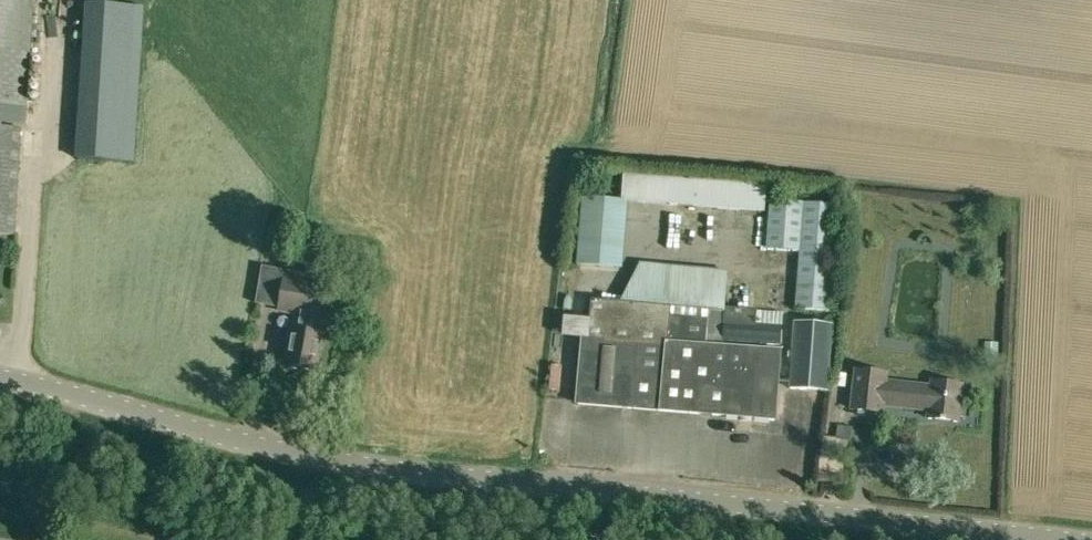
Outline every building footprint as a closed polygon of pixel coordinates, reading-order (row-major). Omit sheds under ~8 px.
[(25,123),(33,0),(0,0),(0,121),(25,123)] [(86,4),(78,160),(133,163),(142,7),(86,4)] [(14,236),(21,128),(0,126),(0,234),(14,236)] [(621,201),(625,201),(763,211),(765,185),(623,175),(621,201)] [(620,267),(625,201),(621,201),(581,198),(577,264),(620,267)] [(795,309),(828,311),(835,205),(770,201),(766,250),(799,252),(795,309)] [(781,327),(781,317),(754,315),(723,312),(726,271),(639,264),(618,303),(590,300),(587,338),(582,338),(576,404),(658,411),(658,410),(773,420),(779,351),(720,346),(721,339),(779,345),(781,327)] [(302,313),(298,334),(290,332),(283,367),(315,373),(326,316),(324,316),(328,290),(301,285),(303,275),(287,272),(285,282),(280,309),(302,313)] [(789,388),(827,391),(832,324),(794,322),(789,388)] [(984,358),(997,359),(997,343),(984,343),(984,358)] [(886,374),(855,371),(851,410),(880,414),(881,405),(935,411),(934,419),(957,421),(961,385),(932,382),(931,387),(885,382),(886,374)] [(833,372),(832,385),(844,386),(845,374),(833,372)]
